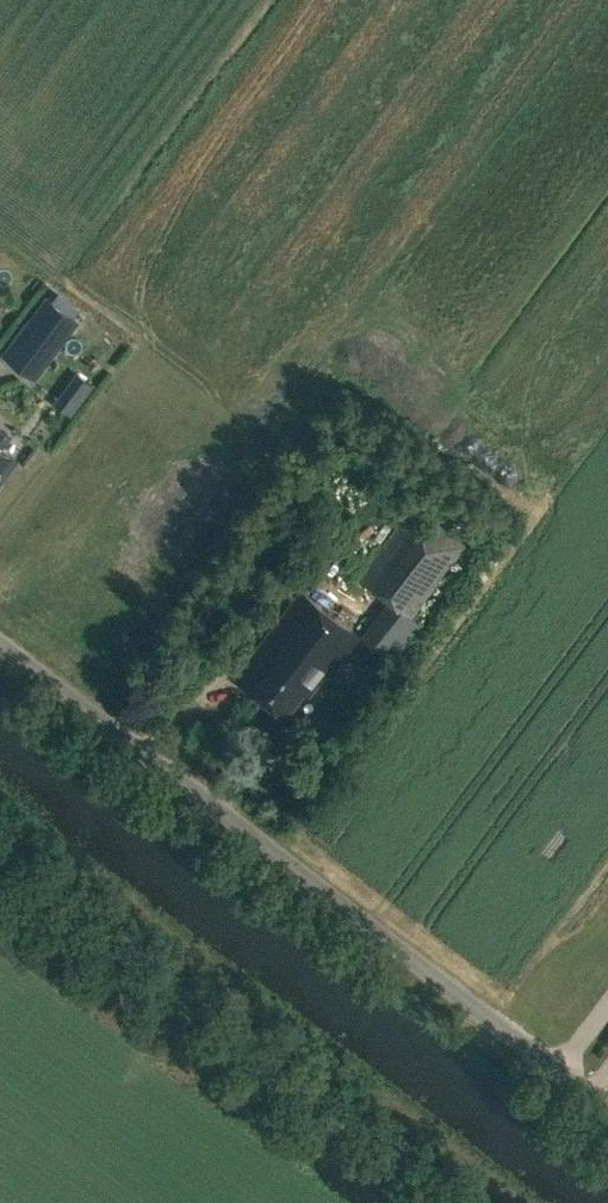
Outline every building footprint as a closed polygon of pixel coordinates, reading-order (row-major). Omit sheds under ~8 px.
[(46,297),(4,354),(34,377),(76,320),(46,297)] [(78,405),(60,392),(53,402),(70,415),(78,405)] [(14,458),(0,447),(0,477),(14,458)] [(360,574),(413,618),(469,543),(433,515),(425,525),(408,511),(360,574)] [(361,632),(303,587),(237,675),(286,712),(304,688),(309,691),(320,677),(324,680),(361,632)]
